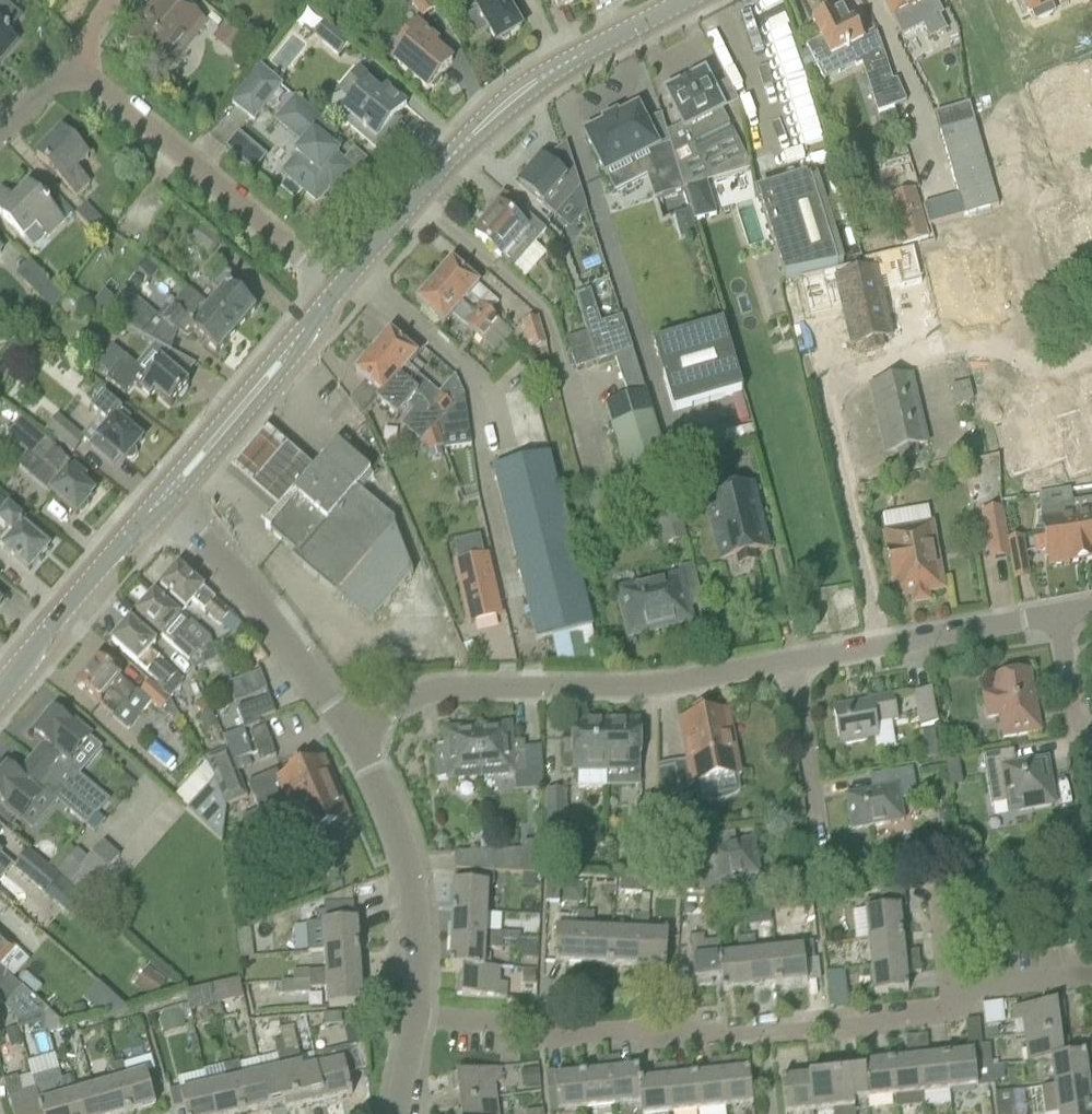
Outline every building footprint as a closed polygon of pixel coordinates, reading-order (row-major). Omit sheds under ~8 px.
[(205,24),(176,0),(157,0),(146,13),(151,17),(130,43),(165,72),(205,24)] [(436,10),(430,0),(410,0),(421,19),(436,10)] [(490,3),(477,11),(477,12),(467,17),(475,31),(485,25),(496,44),(521,29),(508,8),(512,5),(509,0),(488,0),(490,3)] [(557,9),(579,0),(553,0),(557,9)] [(597,11),(619,0),(592,0),(597,11)] [(781,0),(749,0),(744,2),(753,21),(771,12),(768,6),(781,0)] [(887,8),(894,21),(901,36),(922,25),(929,39),(945,30),(938,16),(942,14),(934,0),(924,0),(921,2),(920,0),(883,0),(887,8)] [(1021,14),(1053,0),(1015,0),(1021,14)] [(3,3),(0,1),(0,60),(16,42),(7,35),(10,32),(8,31),(19,17),(3,3)] [(821,40),(806,48),(816,69),(832,61),(831,58),(845,51),(848,56),(849,55),(855,67),(861,64),(871,59),(853,24),(847,26),(839,11),(828,16),(827,13),(812,21),(821,40)] [(337,56),(349,42),(326,22),(314,36),(337,56)] [(434,48),(437,44),(415,25),(397,46),(403,50),(394,62),(428,91),(430,88),(433,90),(442,80),(439,78),(452,63),(434,48)] [(871,59),(861,64),(878,114),(894,108),(906,103),(897,81),(892,83),(885,60),(873,64),(871,59)] [(253,121),(281,86),(258,69),(231,103),(253,121)] [(386,90),(384,93),(359,72),(346,89),(357,99),(344,115),(349,118),(344,124),(377,151),(401,123),(396,119),(406,107),(386,90)] [(1033,87),(1057,162),(1091,151),(1091,115),(1079,73),(1033,87)] [(704,75),(666,95),(682,126),(666,134),(670,145),(673,156),(692,146),(698,158),(735,139),(729,126),(722,112),(722,111),(704,75)] [(320,139),(329,128),(295,99),(276,121),(303,145),(295,154),(302,160),(287,177),(288,179),(304,192),(316,202),(337,177),(342,181),(352,170),(336,157),(338,154),(320,139)] [(24,130),(42,149),(65,128),(47,109),(24,130)] [(604,126),(585,136),(605,176),(612,191),(637,178),(629,163),(647,154),(652,162),(651,162),(662,199),(684,193),(684,191),(683,189),(673,156),(670,145),(657,149),(643,122),(637,110),(617,120),(616,117),(603,124),(604,126)] [(75,172),(88,159),(61,132),(36,157),(77,198),(89,186),(75,172)] [(243,132),(229,146),(257,171),(270,157),(243,132)] [(540,160),(518,185),(555,217),(577,192),(580,189),(568,148),(547,166),(540,160)] [(288,179),(279,190),(295,203),(304,192),(288,179)] [(810,181),(758,198),(784,281),(837,270),(810,181)] [(716,216),(706,184),(686,190),(696,222),(716,216)] [(50,210),(28,188),(13,203),(1,191),(0,192),(0,215),(27,242),(37,232),(46,241),(64,224),(63,223),(72,215),(59,201),(50,210)] [(902,246),(927,239),(913,191),(888,198),(902,246)] [(1036,215),(1050,260),(1062,257),(1078,252),(1091,247),(1091,197),(1036,215)] [(489,220),(474,236),(512,269),(534,244),(546,231),(521,210),(513,220),(495,204),(484,216),(489,220)] [(99,242),(110,231),(85,206),(74,217),(99,242)] [(210,257),(221,241),(202,227),(191,242),(210,257)] [(985,261),(967,265),(979,317),(981,316),(982,320),(995,316),(994,313),(999,312),(997,302),(1012,299),(1000,246),(982,250),(985,261)] [(946,259),(928,263),(941,316),(956,312),(958,322),(963,320),(964,324),(978,321),(977,317),(979,317),(967,265),(949,269),(946,259)] [(225,271),(227,269),(216,260),(204,274),(213,281),(212,283),(211,284),(211,285),(211,286),(212,287),(212,288),(219,294),(209,307),(210,307),(209,308),(236,331),(256,308),(255,308),(254,309),(231,289),(234,285),(235,285),(235,284),(235,283),(235,282),(235,281),(234,279),(225,271)] [(499,304),(468,277),(451,263),(434,283),(500,340),(503,344),(512,334),(490,315),(499,304)] [(882,340),(892,337),(876,269),(832,279),(849,350),(862,347),(864,356),(884,351),(882,340)] [(38,272),(26,284),(53,312),(62,297),(38,272)] [(503,344),(500,340),(434,283),(417,303),(445,327),(454,318),(492,352),(500,343),(502,345),(503,344)] [(190,290),(189,291),(187,289),(173,305),(173,304),(161,319),(160,320),(163,323),(173,331),(175,329),(184,336),(185,337),(187,338),(189,337),(191,336),(193,333),(216,353),(215,354),(216,354),(236,331),(209,308),(210,307),(209,307),(190,290)] [(160,320),(161,319),(125,290),(114,301),(104,292),(89,308),(133,333),(148,340),(163,323),(160,320)] [(586,292),(574,296),(578,309),(590,305),(586,292)] [(596,310),(580,315),(591,349),(596,364),(631,352),(625,333),(605,340),(596,310)] [(536,358),(547,354),(537,319),(520,324),(528,351),(533,350),(536,358)] [(722,323),(648,345),(668,414),(743,391),(722,323)] [(158,346),(148,340),(133,333),(127,341),(148,358),(158,346)] [(380,346),(372,354),(444,416),(452,407),(455,409),(464,398),(454,378),(439,395),(409,368),(418,359),(406,348),(394,338),(389,334),(387,337),(384,334),(377,343),(380,346)] [(161,363),(146,379),(113,349),(97,367),(108,377),(105,381),(123,397),(134,385),(150,399),(154,394),(170,408),(189,386),(161,363)] [(591,349),(570,356),(575,371),(596,364),(591,349)] [(632,353),(615,358),(614,358),(622,384),(623,383),(628,400),(605,407),(625,473),(666,460),(646,394),(645,394),(632,353)] [(362,361),(355,369),(357,371),(355,374),(372,388),(381,397),(377,402),(396,418),(406,407),(432,430),(424,438),(429,452),(443,447),(436,427),(434,427),(444,416),(372,354),(365,363),(362,361)] [(914,448),(926,445),(910,378),(870,387),(886,454),(898,451),(900,461),(916,457),(914,448)] [(109,401),(112,397),(93,381),(76,401),(90,412),(109,429),(92,449),(112,466),(119,457),(124,462),(126,459),(127,460),(132,460),(135,456),(135,452),(133,450),(141,441),(125,426),(131,419),(109,401)] [(955,405),(972,401),(968,384),(951,388),(955,405)] [(1067,413),(1084,464),(1091,462),(1091,391),(1083,393),(1084,397),(1079,398),(1082,408),(1067,413)] [(1030,404),(1028,404),(1044,455),(1062,449),(1068,469),(1084,464),(1067,413),(1054,417),(1048,398),(1043,399),(1042,396),(1029,400),(1030,404)] [(442,440),(469,436),(464,398),(455,409),(438,427),(442,440)] [(1011,420),(996,425),(1012,476),(1030,471),(1026,460),(1044,455),(1028,404),(1026,405),(1025,401),(1012,406),(1013,409),(1008,411),(1011,420)] [(85,440),(81,437),(57,417),(44,432),(72,456),(85,440)] [(54,451),(56,449),(21,419),(6,437),(40,466),(42,463),(60,478),(48,491),(76,516),(89,502),(88,501),(94,494),(80,482),(85,477),(68,463),(54,451)] [(276,515),(311,474),(263,435),(229,475),(276,515)] [(374,468),(364,459),(345,443),(340,448),(336,445),(311,474),(276,515),(265,528),(295,554),(292,558),(370,625),(412,575),(404,555),(394,529),(394,523),(355,490),(374,468)] [(536,641),(595,626),(552,455),(493,469),(536,641)] [(710,463),(697,466),(701,480),(714,476),(710,463)] [(751,554),(768,550),(752,486),(705,498),(721,561),(737,557),(739,566),(754,563),(751,554)] [(1077,501),(1091,499),(1091,489),(1075,491),(1077,501)] [(10,537),(1,547),(29,571),(48,549),(36,539),(39,534),(0,500),(0,528),(10,537)] [(662,541),(685,535),(679,509),(656,515),(662,541)] [(1009,557),(1007,542),(1001,510),(981,513),(990,560),(1009,557)] [(1074,514),(1081,562),(1091,560),(1091,511),(1074,514)] [(1048,567),(1081,562),(1074,514),(1041,519),(1044,535),(1033,537),(1036,556),(1047,555),(1048,567)] [(885,534),(884,534),(895,599),(912,596),(913,605),(928,602),(926,593),(943,591),(931,526),(930,521),(884,529),(885,534)] [(1009,557),(1025,554),(1022,539),(1007,542),(1009,557)] [(485,556),(455,563),(470,623),(499,615),(485,556)] [(219,627),(231,614),(178,568),(160,588),(186,611),(192,603),(219,627)] [(693,590),(684,592),(680,576),(617,592),(628,638),(692,623),(688,607),(696,605),(693,590)] [(189,626),(170,609),(154,594),(136,615),(189,662),(199,650),(182,634),(189,626)] [(156,645),(146,636),(130,622),(112,642),(164,689),(161,692),(170,700),(183,685),(174,678),(176,675),(162,664),(164,662),(159,658),(158,659),(150,653),(156,645)] [(137,693),(114,673),(97,659),(75,686),(113,717),(124,704),(126,706),(137,693)] [(1001,739),(1040,732),(1029,672),(992,679),(995,694),(983,696),(987,721),(998,719),(1001,739)] [(255,697),(267,690),(260,673),(227,685),(234,705),(255,697)] [(169,702),(170,701),(149,681),(138,693),(159,712),(160,712),(169,702)] [(937,725),(935,712),(931,690),(914,693),(920,728),(937,725)] [(897,722),(896,718),(893,696),(870,700),(870,702),(833,709),(839,746),(879,739),(876,725),(897,722)] [(275,714),(271,703),(269,698),(236,710),(243,731),(260,725),(258,720),(275,714)] [(169,702),(160,712),(172,723),(178,717),(169,702)] [(727,712),(710,715),(709,706),(694,709),(696,718),(679,721),(692,786),(739,776),(727,712)] [(45,743),(31,759),(63,786),(78,799),(92,810),(103,798),(78,777),(66,767),(90,739),(91,738),(75,725),(73,727),(55,712),(54,711),(50,715),(48,713),(40,722),(43,724),(34,735),(35,736),(35,735),(45,743)] [(563,736),(562,772),(572,772),(577,772),(577,787),(604,787),(604,773),(606,721),(583,720),(583,737),(574,737),(563,736)] [(606,721),(604,773),(637,775),(638,744),(639,722),(606,721)] [(524,743),(511,744),(510,726),(477,729),(481,777),(542,772),(540,748),(525,749),(524,743)] [(260,762),(276,756),(265,727),(249,733),(260,762)] [(448,780),(481,777),(477,729),(444,731),(445,748),(432,749),(435,780),(448,779),(448,780)] [(225,806),(246,798),(227,750),(206,758),(214,779),(225,806)] [(1012,753),(1013,752),(1013,751),(981,757),(990,808),(1005,805),(1006,813),(1053,805),(1047,769),(1045,769),(1039,765),(1039,763),(1014,767),(1012,753)] [(322,759),(307,766),(303,758),(290,764),(293,772),(280,778),(277,771),(247,784),(258,810),(241,818),(248,834),(277,821),(294,862),(333,845),(326,830),(348,820),(322,759)] [(7,806),(5,809),(19,821),(46,788),(55,795),(63,786),(31,759),(17,775),(7,767),(0,775),(0,800),(7,806)] [(657,809),(682,805),(675,767),(657,770),(656,800),(657,809)] [(900,801),(916,798),(911,769),(872,776),(874,791),(845,796),(852,831),(904,822),(900,801)] [(224,807),(225,806),(214,779),(186,811),(221,842),(226,811),(224,807)] [(547,847),(564,847),(564,792),(547,792),(547,847)] [(78,799),(68,811),(86,826),(96,813),(92,810),(78,799)] [(639,800),(638,800),(638,846),(656,845),(655,800),(639,800)] [(725,837),(694,843),(702,883),(694,884),(703,894),(710,902),(740,907),(742,897),(746,896),(742,878),(759,875),(752,841),(727,846),(725,837)] [(541,876),(542,850),(542,842),(522,843),(522,850),(486,852),(488,872),(500,873),(541,876)] [(75,851),(57,872),(90,902),(101,889),(96,885),(101,878),(119,858),(102,843),(87,859),(76,849),(75,851)] [(52,888),(61,877),(28,850),(13,868),(46,895),(52,888)] [(454,870),(488,872),(486,852),(453,853),(454,870)] [(809,893),(812,874),(803,873),(801,892),(809,893)] [(454,883),(453,912),(487,913),(488,885),(496,885),(500,885),(500,876),(489,875),(476,874),(476,884),(454,883)] [(523,875),(522,887),(534,888),(534,876),(523,875)] [(61,877),(52,888),(59,894),(67,883),(61,877)] [(101,889),(90,902),(111,920),(128,902),(101,878),(96,885),(101,889)] [(558,904),(559,881),(546,881),(545,903),(558,904)] [(691,883),(680,883),(680,893),(691,893),(691,883)] [(899,909),(906,908),(905,899),(887,901),(888,909),(866,912),(868,940),(902,936),(899,909)] [(316,924),(306,925),(308,953),(359,949),(357,921),(354,921),(353,903),(324,905),(324,913),(316,913),(316,924)] [(795,922),(815,919),(813,904),(793,907),(795,917),(795,922)] [(793,907),(770,909),(771,919),(795,917),(793,907)] [(753,911),(742,913),(744,927),(755,926),(753,911)] [(485,933),(487,913),(453,912),(451,940),(502,943),(502,934),(485,933)] [(583,965),(585,914),(576,914),(575,929),(556,928),(555,963),(583,965)] [(593,930),(594,915),(585,914),(583,965),(610,966),(612,931),(593,930)] [(638,967),(641,918),(634,918),(633,932),(612,931),(610,966),(638,967)] [(648,933),(648,919),(641,918),(638,967),(666,969),(668,934),(648,933)] [(243,955),(254,953),(251,928),(240,929),(243,955)] [(520,928),(519,941),(533,942),(533,929),(520,928)] [(739,955),(721,957),(718,930),(716,931),(718,942),(722,979),(723,992),(751,989),(746,937),(737,938),(739,955)] [(15,949),(0,936),(0,967),(15,949)] [(704,936),(689,937),(690,943),(692,965),(695,987),(713,985),(712,980),(722,979),(718,942),(704,943),(704,936)] [(918,952),(904,953),(902,936),(868,940),(871,968),(919,963),(918,952)] [(775,952),(754,954),(752,937),(746,937),(751,989),(779,986),(775,952)] [(501,951),(502,943),(451,940),(450,967),(463,968),(484,969),(485,950),(501,951)] [(804,961),(814,960),(812,942),(802,944),(803,949),(775,952),(779,986),(807,983),(804,961)] [(537,959),(538,946),(523,945),(523,959),(537,959)] [(309,971),(293,972),(294,982),(360,977),(359,949),(308,953),(323,952),(323,953),(324,971),(309,972),(309,971)] [(906,975),(920,973),(919,963),(871,968),(873,996),(908,992),(906,975)] [(11,977),(0,968),(0,990),(11,977)] [(484,970),(484,969),(463,968),(463,978),(457,977),(456,996),(506,998),(506,984),(499,983),(499,971),(484,970)] [(150,969),(137,988),(155,1000),(168,981),(150,969)] [(523,972),(522,984),(534,985),(535,972),(523,972)] [(830,1009),(848,1007),(844,972),(826,974),(830,1009)] [(11,977),(0,990),(0,1003),(5,1007),(22,987),(21,987),(11,977)] [(326,1008),(362,1005),(360,977),(310,981),(310,989),(325,988),(326,1008)] [(111,1020),(127,1005),(103,981),(87,996),(111,1020)] [(217,1005),(243,999),(238,981),(212,987),(217,1005)] [(294,982),(281,983),(282,996),(311,994),(310,989),(310,981),(294,982)] [(13,997),(5,1007),(16,1021),(48,1011),(22,987),(13,997)] [(189,1012),(217,1005),(212,987),(185,994),(189,1012)] [(1059,1021),(1064,1020),(1062,1002),(1013,1008),(1015,1021),(1023,1020),(1024,1035),(1060,1030),(1059,1021)] [(84,1008),(71,1012),(75,1026),(88,1023),(84,1008)] [(49,1034),(69,1029),(49,1011),(43,1013),(49,1034)] [(322,1027),(342,1025),(341,1014),(321,1016),(322,1027)] [(292,1026),(279,1029),(282,1040),(283,1045),(285,1052),(298,1049),(292,1026)] [(17,1030),(7,1032),(10,1044),(20,1041),(17,1030)] [(1067,1040),(1061,1041),(1060,1030),(1024,1035),(1028,1062),(1084,1055),(1069,1057),(1067,1040)] [(947,1057),(929,1059),(927,1036),(917,1037),(922,1093),(951,1090),(947,1057)] [(923,1108),(922,1093),(917,1037),(905,1038),(907,1061),(891,1063),(894,1096),(895,1110),(923,1108)] [(363,1044),(314,1055),(317,1069),(325,1101),(352,1095),(347,1074),(364,1070),(368,1069),(367,1060),(363,1044)] [(981,1046),(983,1064),(991,1063),(990,1045),(981,1046)] [(981,1046),(972,1047),(973,1054),(968,1055),(947,1057),(951,1090),(994,1085),(993,1081),(992,1067),(991,1063),(983,1064),(981,1046)] [(298,1049),(285,1052),(298,1108),(325,1101),(317,1069),(304,1072),(301,1059),(298,1049)] [(280,1070),(262,1075),(269,1108),(285,1104),(286,1111),(298,1108),(285,1052),(277,1054),(277,1056),(280,1070)] [(1087,1072),(1084,1055),(1028,1062),(1028,1063),(1051,1060),(1055,1087),(1091,1082),(1091,1071),(1087,1072)] [(621,1072),(619,1057),(608,1058),(613,1107),(640,1104),(642,1113),(637,1070),(621,1072)] [(586,1109),(613,1107),(608,1058),(598,1059),(599,1074),(582,1076),(586,1109)] [(749,1071),(732,1073),(730,1059),(720,1060),(725,1108),(753,1105),(749,1071)] [(698,1111),(725,1108),(720,1060),(709,1061),(710,1076),(694,1077),(698,1111)] [(146,1073),(127,1079),(122,1062),(115,1064),(129,1113),(156,1106),(146,1073)] [(231,1065),(242,1113),(243,1113),(269,1108),(262,1075),(244,1079),(240,1064),(240,1062),(231,1065)] [(869,1099),(894,1096),(891,1063),(866,1066),(869,1099)] [(129,1113),(115,1064),(106,1067),(111,1084),(93,1089),(100,1113),(128,1113),(129,1113)] [(208,1087),(214,1113),(242,1113),(231,1065),(223,1066),(227,1083),(208,1087)] [(694,1077),(677,1079),(675,1065),(665,1066),(670,1113),(698,1111),(694,1077)] [(670,1113),(665,1066),(654,1067),(655,1081),(639,1083),(638,1070),(637,1070),(642,1113),(668,1113),(670,1113)] [(869,1099),(866,1066),(840,1068),(845,1113),(855,1113),(853,1101),(869,1099)] [(992,1067),(993,1081),(1003,1080),(1001,1066),(992,1067)] [(502,1082),(500,1069),(500,1068),(451,1075),(453,1092),(459,1092),(460,1101),(496,1097),(494,1083),(502,1082)] [(840,1068),(824,1070),(825,1076),(811,1078),(815,1111),(832,1110),(833,1113),(845,1113),(840,1068)] [(582,1076),(555,1079),(554,1072),(546,1073),(547,1090),(556,1090),(558,1112),(586,1109),(582,1076)] [(63,1079),(62,1073),(59,1074),(71,1113),(100,1113),(93,1089),(74,1094),(70,1077),(63,1079)] [(59,1074),(33,1081),(35,1089),(42,1113),(71,1113),(59,1074)] [(4,1081),(7,1092),(13,1113),(42,1113),(35,1089),(22,1093),(17,1078),(17,1077),(4,1081)] [(815,1111),(811,1078),(781,1081),(785,1113),(791,1113),(815,1111)] [(1091,1093),(1091,1082),(1055,1087),(1040,1089),(1043,1113),(1061,1113),(1091,1110),(1089,1094),(1091,1093)] [(170,1091),(174,1108),(183,1106),(185,1113),(214,1113),(208,1087),(181,1094),(180,1088),(170,1091)] [(496,1097),(460,1101),(461,1112),(456,1113),(498,1113),(496,1097)]
